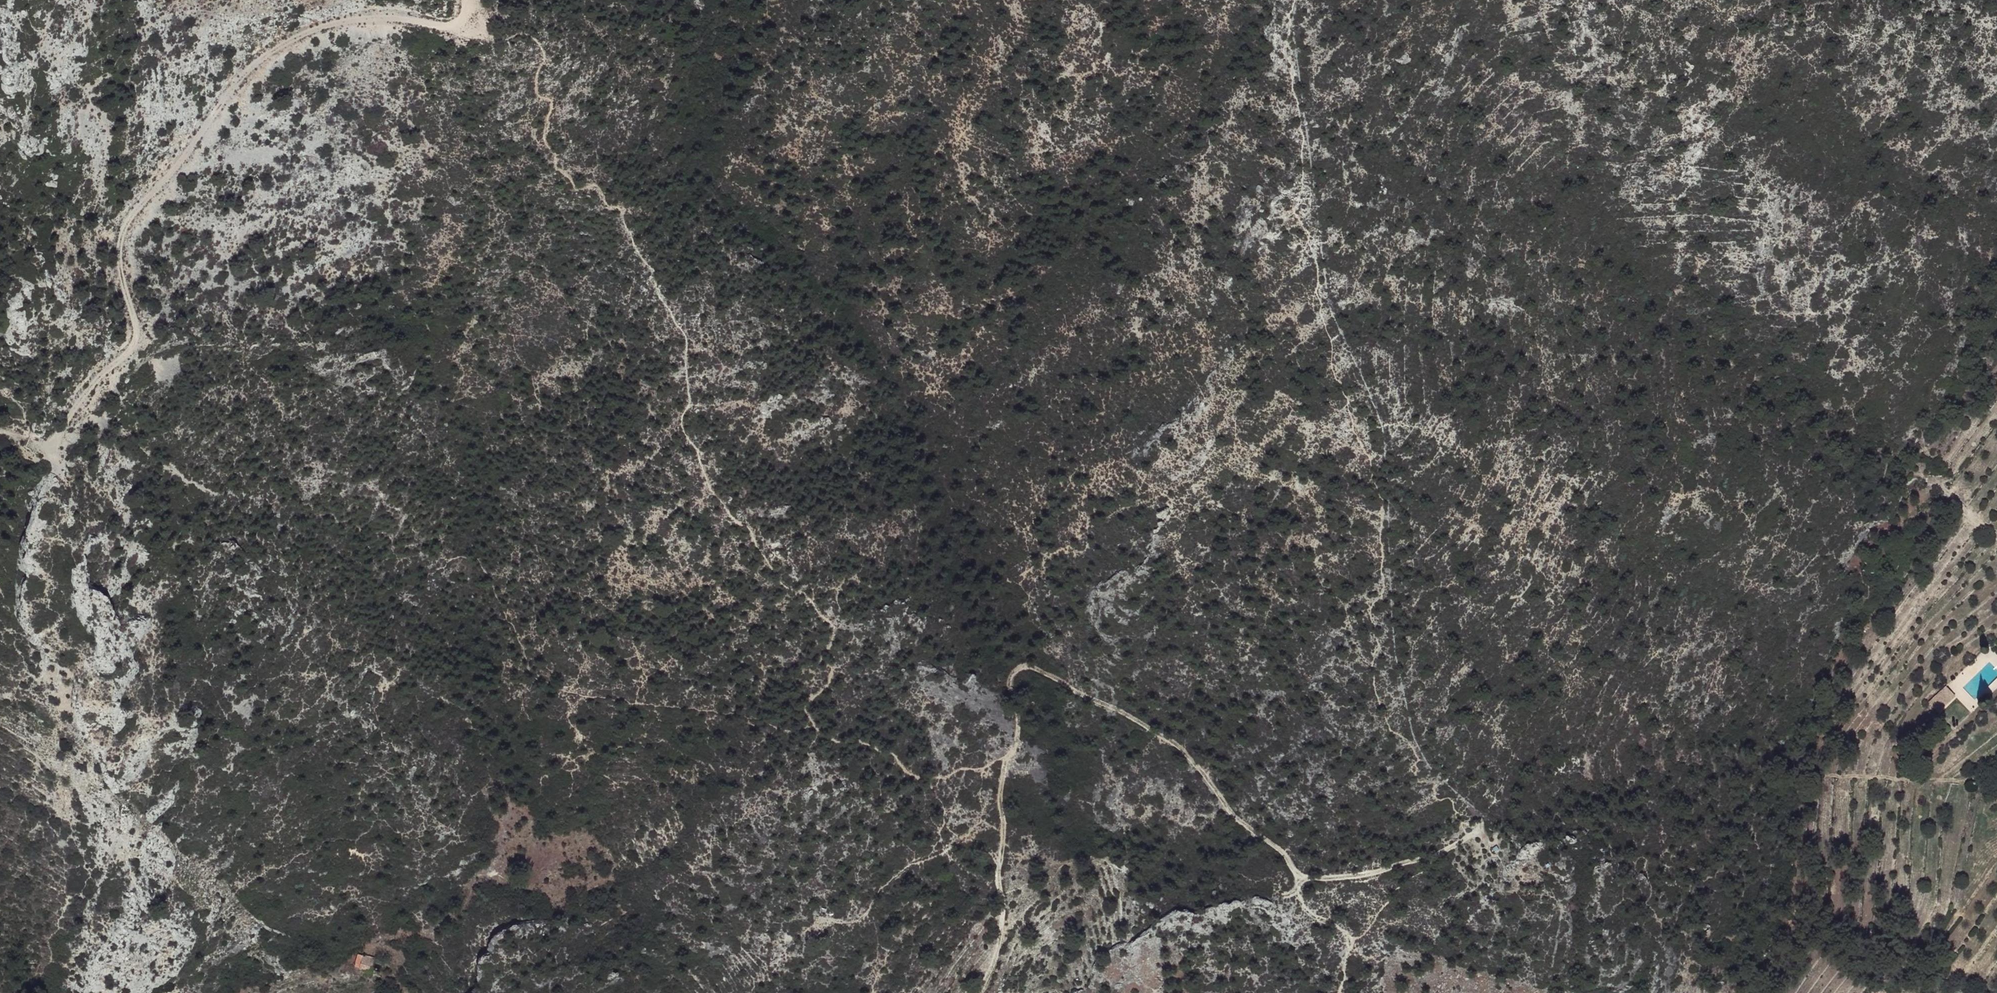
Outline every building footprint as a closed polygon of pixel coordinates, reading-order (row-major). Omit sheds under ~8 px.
[(1954,695),(1945,686),(1937,694),(1946,703),(1954,695)] [(1946,703),(1937,694),(1929,702),(1938,712),(1946,703)] [(1916,749),(1920,755),(1925,752),(1921,746),(1916,749)] [(353,955),(349,967),(354,969),(358,956),(353,955)] [(358,956),(354,969),(367,973),(369,964),(371,960),(358,956)]
